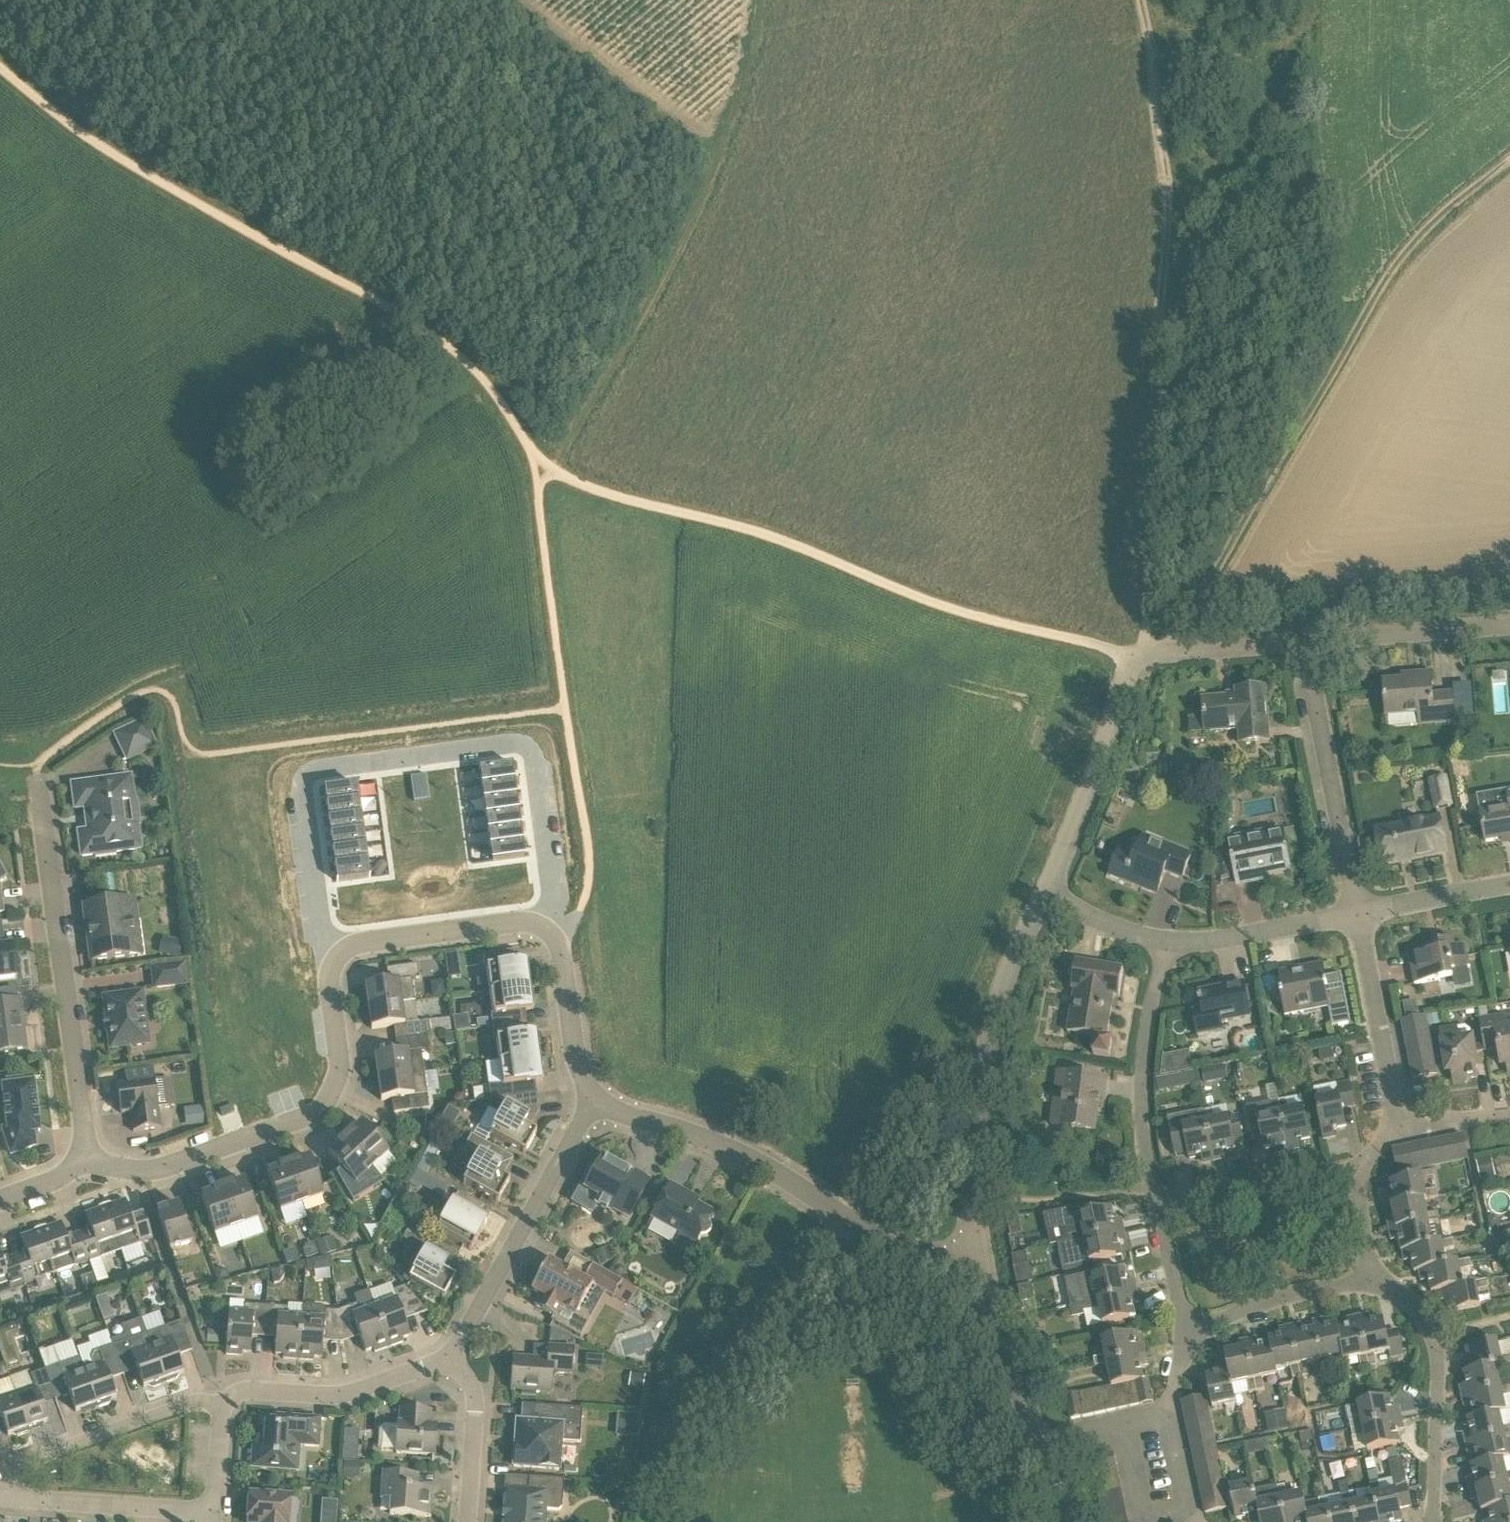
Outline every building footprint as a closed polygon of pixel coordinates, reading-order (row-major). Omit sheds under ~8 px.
[(1453,694),(1434,695),(1432,674),(1416,675),(1416,680),(1384,682),(1387,716),(1419,714),(1420,725),(1455,722),(1453,694)] [(1266,688),(1237,690),(1237,696),(1203,699),(1206,733),(1240,730),(1241,743),(1270,741),(1266,688)] [(144,721),(116,734),(128,758),(156,745),(144,721)] [(482,784),(514,779),(512,763),(480,768),(482,784)] [(427,774),(411,776),(414,800),(430,798),(427,774)] [(1448,776),(1428,780),(1434,811),(1455,806),(1448,776)] [(131,777),(93,782),(73,785),(76,808),(89,806),(92,831),(80,832),(83,856),(95,854),(96,857),(117,854),(117,851),(140,848),(131,777)] [(485,799),(516,795),(514,779),(482,784),(485,799)] [(357,785),(325,789),(328,804),(359,800),(357,785)] [(1507,791),(1509,806),(1481,811),(1486,842),(1509,838),(1509,791),(1507,791)] [(487,814),(518,810),(516,795),(485,799),(487,814)] [(359,800),(328,804),(330,820),(361,815),(359,800)] [(489,830),(520,825),(518,810),(487,814),(489,830)] [(361,815),(330,820),(332,835),(363,831),(361,815)] [(1440,818),(1377,831),(1384,864),(1447,852),(1440,818)] [(491,845),(523,840),(520,825),(489,830),(491,845)] [(334,850),(365,846),(363,831),(332,835),(334,850)] [(1288,849),(1286,850),(1283,834),(1282,831),(1228,841),(1230,849),(1232,861),(1235,861),(1237,875),(1239,884),(1258,881),(1256,874),(1292,867),(1288,849)] [(493,860),(525,856),(523,840),(491,845),(493,860)] [(1192,855),(1159,841),(1156,848),(1142,843),(1137,854),(1121,848),(1111,876),(1142,889),(1146,878),(1161,884),(1166,872),(1183,879),(1192,855)] [(365,846),(334,850),(336,866),(368,861),(365,846)] [(1230,849),(1213,852),(1218,879),(1237,875),(1235,861),(1232,861),(1230,849)] [(338,882),(370,877),(368,861),(336,866),(338,882)] [(133,899),(105,903),(86,906),(93,961),(141,955),(133,899)] [(1,924),(0,924),(0,980),(16,978),(14,959),(12,946),(4,947),(1,924)] [(163,936),(159,953),(180,958),(184,941),(163,936)] [(1470,966),(1466,944),(1455,946),(1453,938),(1439,941),(1441,949),(1410,955),(1415,985),(1454,977),(1452,970),(1470,966)] [(528,968),(527,962),(520,963),(518,950),(484,955),(486,969),(488,968),(491,991),(531,985),(528,968)] [(458,953),(445,955),(447,966),(460,965),(458,953)] [(1124,969),(1077,961),(1072,990),(1075,990),(1068,1032),(1096,1037),(1093,1055),(1111,1058),(1114,1040),(1107,1038),(1114,996),(1120,997),(1124,969)] [(369,1007),(402,1003),(415,1001),(412,979),(420,978),(418,964),(387,968),(389,982),(366,985),(369,1007)] [(1280,972),(1283,992),(1281,992),(1286,1015),(1330,1007),(1330,1009),(1337,1008),(1340,1025),(1351,1023),(1351,1024),(1353,1024),(1342,973),(1341,974),(1327,977),(1324,964),(1280,972)] [(185,965),(153,969),(156,987),(187,983),(185,965)] [(1246,983),(1199,992),(1200,999),(1199,1000),(1200,1003),(1201,1003),(1202,1010),(1193,1012),(1198,1035),(1224,1030),(1222,1022),(1252,1016),(1249,1004),(1246,983)] [(526,1010),(533,1009),(533,1003),(531,985),(491,991),(494,1014),(492,1014),(493,1027),(528,1022),(526,1010)] [(141,995),(126,997),(106,999),(113,1047),(148,1042),(141,995)] [(19,1001),(0,1004),(0,1052),(26,1049),(20,1001),(19,1001)] [(1404,1003),(1407,1016),(1420,1014),(1417,1001),(1404,1003)] [(369,1007),(372,1029),(395,1026),(397,1040),(428,1036),(432,1035),(430,1021),(405,1024),(402,1003),(369,1007)] [(1478,1009),(1480,1020),(1490,1018),(1488,1007),(1478,1009)] [(1441,1024),(1439,1013),(1426,1016),(1428,1026),(1441,1024)] [(1405,1033),(1428,1028),(1428,1026),(1426,1016),(1402,1020),(1405,1033)] [(1506,1028),(1504,1016),(1490,1018),(1480,1020),(1484,1044),(1485,1050),(1499,1048),(1502,1065),(1507,1064),(1508,1072),(1509,1072),(1509,1028),(1506,1028)] [(488,1018),(477,1020),(478,1028),(489,1026),(488,1018)] [(500,1062),(540,1057),(538,1040),(537,1040),(537,1033),(529,1034),(528,1022),(493,1027),(495,1040),(497,1040),(500,1062)] [(1466,1026),(1459,1027),(1441,1030),(1442,1038),(1446,1063),(1453,1062),(1456,1082),(1465,1080),(1465,1079),(1477,1077),(1475,1068),(1477,1068),(1475,1053),(1474,1045),(1474,1039),(1472,1039),(1471,1030),(1466,1026)] [(1428,1028),(1405,1033),(1407,1045),(1431,1040),(1428,1028)] [(455,1031),(441,1033),(443,1047),(457,1045),(455,1031)] [(398,1054),(376,1057),(379,1079),(425,1072),(422,1051),(430,1050),(428,1036),(397,1040),(398,1054)] [(1431,1040),(1407,1045),(1409,1056),(1433,1051),(1431,1040)] [(1484,1044),(1474,1045),(1475,1053),(1485,1051),(1485,1050),(1484,1044)] [(1332,1046),(1319,1048),(1321,1061),(1335,1059),(1332,1046)] [(1433,1051),(1409,1056),(1412,1068),(1435,1063),(1433,1051)] [(500,1062),(503,1085),(484,1087),(485,1099),(495,1099),(503,1098),(537,1094),(536,1082),(543,1081),(542,1074),(543,1074),(540,1057),(500,1062)] [(1435,1063),(1412,1068),(1414,1080),(1438,1075),(1435,1063)] [(1225,1066),(1203,1070),(1206,1083),(1228,1079),(1225,1066)] [(427,1091),(425,1072),(379,1079),(382,1101),(392,1099),(411,1097),(412,1110),(394,1112),(394,1113),(430,1108),(427,1091)] [(1107,1080),(1059,1074),(1052,1125),(1096,1131),(1100,1097),(1105,1098),(1107,1080)] [(1171,1076),(1157,1079),(1160,1092),(1174,1089),(1171,1076)] [(34,1082),(23,1083),(22,1078),(7,1080),(8,1085),(3,1085),(8,1127),(3,1129),(12,1154),(36,1146),(34,1132),(40,1131),(34,1082)] [(172,1078),(156,1081),(137,1083),(118,1086),(121,1113),(131,1112),(134,1132),(161,1128),(159,1108),(176,1106),(172,1078)] [(1317,1101),(1324,1137),(1336,1135),(1335,1130),(1347,1128),(1343,1109),(1356,1106),(1351,1082),(1337,1085),(1339,1096),(1317,1101)] [(464,1093),(458,1093),(455,1098),(455,1103),(465,1101),(464,1093)] [(503,1098),(504,1105),(506,1106),(490,1134),(525,1153),(537,1132),(530,1129),(540,1112),(537,1094),(503,1098)] [(1305,1108),(1289,1111),(1287,1100),(1279,1102),(1289,1149),(1300,1147),(1299,1142),(1311,1140),(1305,1108)] [(1289,1149),(1279,1102),(1271,1103),(1274,1114),(1259,1117),(1265,1149),(1277,1147),(1278,1151),(1289,1149)] [(205,1106),(185,1109),(187,1126),(207,1123),(205,1106)] [(1228,1106),(1204,1111),(1206,1122),(1215,1159),(1225,1157),(1225,1152),(1236,1149),(1228,1106)] [(442,1119),(454,1125),(461,1113),(449,1107),(442,1119)] [(1203,1161),(1215,1159),(1206,1122),(1204,1111),(1169,1118),(1174,1142),(1186,1140),(1190,1159),(1202,1156),(1203,1161)] [(362,1124),(345,1139),(373,1169),(400,1143),(388,1131),(377,1127),(371,1133),(362,1124)] [(514,1158),(472,1135),(466,1145),(468,1149),(479,1155),(464,1183),(499,1202),(510,1181),(503,1177),(514,1158)] [(1452,1138),(1457,1161),(1470,1159),(1465,1135),(1452,1138)] [(1441,1140),(1445,1163),(1457,1161),(1452,1138),(1441,1140)] [(345,1139),(333,1151),(329,1155),(356,1184),(373,1169),(345,1139)] [(433,1139),(417,1169),(427,1174),(442,1145),(433,1139)] [(1429,1142),(1433,1166),(1445,1163),(1441,1140),(1429,1142)] [(1417,1144),(1422,1168),(1433,1166),(1429,1142),(1417,1144)] [(1405,1147),(1410,1170),(1422,1168),(1417,1144),(1405,1147)] [(1405,1147),(1393,1149),(1398,1173),(1410,1170),(1405,1147)] [(1477,1160),(1481,1180),(1497,1177),(1492,1156),(1477,1160)] [(650,1180),(629,1169),(623,1165),(622,1168),(603,1157),(595,1172),(590,1170),(583,1182),(588,1184),(585,1190),(600,1198),(596,1204),(611,1212),(613,1208),(629,1217),(650,1180)] [(289,1165),(302,1203),(324,1195),(310,1158),(289,1165)] [(289,1165),(267,1173),(281,1211),(302,1203),(289,1165)] [(427,1175),(417,1169),(410,1180),(421,1186),(427,1175)] [(1435,1174),(1423,1176),(1391,1182),(1394,1194),(1389,1195),(1391,1207),(1393,1206),(1425,1200),(1440,1197),(1435,1174)] [(258,1219),(245,1181),(223,1189),(237,1227),(258,1219)] [(713,1214),(687,1200),(690,1195),(670,1184),(652,1218),(680,1233),(673,1246),(690,1255),(701,1235),(705,1235),(709,1233),(711,1229),(711,1225),(709,1221),(713,1214)] [(223,1189),(202,1196),(215,1234),(237,1227),(223,1189)] [(483,1230),(476,1226),(487,1207),(459,1191),(437,1231),(472,1251),(483,1230)] [(106,1207),(121,1250),(153,1239),(143,1210),(131,1214),(126,1199),(106,1207)] [(1393,1206),(1395,1217),(1391,1218),(1393,1229),(1441,1220),(1440,1212),(1428,1214),(1425,1200),(1393,1206)] [(179,1205),(157,1212),(171,1250),(193,1242),(179,1205)] [(1120,1220),(1115,1221),(1112,1209),(1090,1214),(1088,1206),(1082,1207),(1045,1215),(1048,1229),(1067,1225),(1070,1242),(1075,1241),(1122,1231),(1120,1220)] [(79,1234),(89,1262),(121,1250),(106,1207),(85,1214),(91,1230),(79,1234)] [(1019,1211),(1007,1213),(1012,1237),(1024,1234),(1019,1211)] [(1502,1225),(1500,1219),(1495,1215),(1489,1217),(1491,1227),(1502,1225)] [(1434,1245),(1434,1244),(1431,1230),(1443,1227),(1441,1220),(1393,1229),(1395,1240),(1400,1239),(1402,1251),(1406,1251),(1406,1250),(1434,1245)] [(79,1234),(67,1238),(62,1222),(41,1229),(56,1272),(75,1265),(75,1266),(89,1262),(79,1234)] [(41,1229),(21,1237),(27,1252),(15,1257),(25,1285),(37,1280),(37,1279),(56,1272),(41,1229)] [(1059,1245),(1064,1272),(1094,1266),(1093,1261),(1122,1255),(1120,1243),(1125,1242),(1122,1231),(1075,1241),(1070,1242),(1059,1245)] [(407,1232),(403,1238),(422,1248),(425,1242),(407,1232)] [(333,1237),(317,1242),(322,1257),(338,1251),(333,1237)] [(460,1255),(432,1240),(410,1280),(445,1299),(457,1278),(450,1274),(460,1255)] [(1448,1266),(1448,1265),(1445,1251),(1456,1249),(1455,1240),(1434,1244),(1434,1245),(1406,1250),(1406,1251),(1408,1261),(1413,1260),(1415,1272),(1423,1271),(1423,1270),(1448,1266)] [(314,1243),(306,1246),(304,1251),(307,1259),(319,1255),(314,1243)] [(614,1260),(609,1246),(595,1251),(600,1264),(614,1260)] [(103,1257),(108,1270),(126,1264),(121,1251),(103,1257)] [(14,1257),(16,1261),(4,1265),(0,1253),(0,1280),(8,1277),(13,1291),(25,1287),(25,1285),(15,1257),(14,1257)] [(311,1260),(306,1260),(308,1271),(313,1270),(313,1271),(332,1268),(331,1256),(311,1259),(311,1260)] [(630,1304),(638,1290),(593,1264),(584,1279),(549,1259),(532,1290),(541,1295),(535,1306),(555,1317),(554,1320),(552,1319),(551,1320),(581,1337),(581,1336),(578,1334),(586,1320),(585,1315),(578,1311),(593,1286),(614,1297),(615,1295),(630,1304)] [(1464,1286),(1464,1285),(1461,1271),(1473,1269),(1471,1260),(1448,1265),(1448,1266),(1423,1270),(1423,1271),(1425,1281),(1430,1280),(1432,1292),(1440,1291),(1440,1290),(1464,1286)] [(221,1279),(232,1274),(228,1262),(216,1266),(221,1279)] [(625,1267),(620,1264),(615,1266),(612,1270),(614,1276),(618,1278),(623,1277),(626,1272),(625,1267)] [(1035,1281),(1031,1264),(1030,1264),(1016,1267),(1015,1267),(1018,1284),(1035,1281)] [(287,1266),(271,1270),(274,1285),(291,1281),(287,1266)] [(1133,1282),(1128,1283),(1126,1271),(1094,1278),(1098,1292),(1086,1295),(1088,1303),(1136,1293),(1133,1282)] [(1478,1290),(1490,1288),(1488,1280),(1464,1285),(1464,1286),(1440,1290),(1440,1291),(1442,1301),(1447,1300),(1449,1312),(1481,1305),(1478,1290)] [(406,1286),(394,1291),(397,1300),(376,1307),(374,1308),(389,1347),(404,1342),(403,1339),(410,1336),(403,1314),(423,1307),(406,1286)] [(338,1311),(342,1336),(358,1331),(366,1352),(374,1349),(375,1352),(389,1347),(374,1308),(369,1291),(354,1296),(357,1304),(338,1311)] [(1136,1293),(1088,1303),(1089,1311),(1101,1308),(1104,1324),(1136,1317),(1133,1305),(1138,1304),(1136,1293)] [(1086,1303),(1084,1294),(1076,1296),(1078,1305),(1086,1303)] [(100,1311),(111,1306),(107,1296),(96,1300),(100,1311)] [(267,1306),(245,1304),(244,1313),(230,1312),(229,1318),(225,1318),(224,1335),(228,1335),(227,1355),(242,1356),(243,1352),(251,1353),(253,1330),(265,1331),(267,1306)] [(338,1311),(326,1310),(322,1305),(307,1304),(302,1309),(302,1317),(299,1360),(314,1361),(314,1357),(323,1358),(324,1335),(342,1336),(338,1311)] [(1072,1316),(1085,1313),(1083,1304),(1070,1307),(1072,1316)] [(267,1306),(265,1331),(277,1332),(275,1355),(284,1355),(284,1359),(299,1360),(302,1317),(288,1316),(289,1307),(267,1306)] [(1384,1319),(1372,1322),(1371,1317),(1360,1320),(1371,1368),(1379,1366),(1376,1354),(1391,1351),(1384,1319)] [(1345,1357),(1344,1357),(1345,1362),(1361,1358),(1363,1369),(1371,1368),(1360,1320),(1349,1322),(1350,1327),(1339,1329),(1345,1357)] [(167,1327),(147,1334),(165,1384),(177,1380),(180,1375),(184,1373),(178,1355),(180,1350),(190,1347),(191,1351),(193,1351),(182,1321),(167,1327)] [(1339,1329),(1338,1324),(1326,1327),(1325,1322),(1314,1324),(1314,1329),(1322,1362),(1324,1373),(1332,1372),(1330,1360),(1344,1357),(1345,1357),(1339,1329)] [(1292,1329),(1303,1378),(1311,1376),(1308,1365),(1322,1362),(1314,1329),(1304,1331),(1303,1327),(1292,1329)] [(1278,1371),(1279,1371),(1292,1368),(1295,1380),(1303,1378),(1292,1329),(1280,1332),(1281,1336),(1270,1339),(1271,1343),(1278,1371)] [(208,1330),(208,1333),(208,1343),(219,1343),(220,1331),(208,1330)] [(114,1346),(122,1371),(133,1367),(137,1370),(144,1388),(148,1386),(153,1388),(165,1384),(147,1334),(114,1346)] [(1142,1345),(1137,1346),(1135,1334),(1103,1341),(1106,1356),(1095,1358),(1097,1367),(1109,1364),(1144,1356),(1142,1345)] [(1280,1375),(1279,1371),(1278,1371),(1271,1343),(1260,1346),(1259,1341),(1248,1343),(1258,1391),(1266,1390),(1263,1379),(1280,1375)] [(1248,1343),(1237,1346),(1237,1350),(1226,1353),(1228,1366),(1229,1366),(1233,1385),(1247,1382),(1249,1393),(1258,1391),(1248,1343)] [(1497,1367),(1509,1364),(1509,1355),(1501,1357),(1498,1343),(1467,1349),(1469,1361),(1465,1362),(1467,1372),(1467,1373),(1496,1366),(1497,1367)] [(114,1346),(94,1353),(91,1359),(93,1365),(83,1369),(98,1408),(110,1404),(112,1399),(117,1397),(110,1379),(112,1375),(122,1371),(114,1346)] [(553,1376),(557,1372),(572,1374),(574,1348),(549,1346),(548,1361),(514,1358),(511,1396),(512,1396),(513,1389),(551,1391),(553,1376)] [(1146,1367),(1144,1356),(1109,1364),(1113,1386),(1125,1384),(1137,1382),(1145,1380),(1142,1368),(1146,1367)] [(46,1370),(55,1395),(65,1392),(70,1394),(76,1412),(81,1410),(86,1413),(98,1408),(83,1369),(80,1358),(46,1370)] [(1229,1366),(1228,1366),(1218,1368),(1219,1373),(1207,1376),(1213,1407),(1237,1402),(1233,1385),(1229,1366)] [(1497,1367),(1496,1366),(1467,1373),(1467,1372),(1465,1373),(1468,1385),(1463,1386),(1466,1396),(1509,1386),(1509,1378),(1500,1380),(1497,1367)] [(16,1393),(30,1433),(42,1428),(44,1423),(49,1422),(42,1404),(45,1399),(55,1395),(46,1370),(31,1376),(35,1386),(16,1393)] [(629,1386),(643,1389),(645,1375),(631,1373),(629,1386)] [(1137,1382),(1142,1404),(1154,1402),(1149,1378),(1145,1380),(1137,1382)] [(1125,1384),(1130,1407),(1142,1404),(1137,1382),(1125,1384)] [(1113,1386),(1119,1410),(1130,1407),(1125,1384),(1113,1386)] [(1102,1389),(1107,1412),(1119,1410),(1113,1386),(1102,1389)] [(1509,1394),(1509,1386),(1466,1396),(1468,1408),(1473,1407),(1475,1418),(1500,1413),(1507,1412),(1504,1396),(1509,1394)] [(1090,1391),(1095,1415),(1107,1412),(1102,1389),(1090,1391)] [(1090,1391),(1079,1394),(1084,1417),(1095,1415),(1090,1391)] [(8,1436),(13,1434),(18,1437),(30,1433),(16,1393),(0,1399),(0,1420),(2,1419),(8,1436)] [(1079,1394),(1067,1396),(1072,1420),(1084,1417),(1079,1394)] [(1206,1396),(1183,1401),(1185,1413),(1209,1408),(1206,1396)] [(1398,1408),(1393,1409),(1391,1398),(1359,1405),(1362,1419),(1351,1422),(1353,1430),(1400,1420),(1398,1408)] [(562,1441),(577,1443),(580,1443),(583,1409),(533,1406),(532,1422),(517,1421),(514,1466),(559,1470),(562,1441)] [(1209,1408),(1185,1413),(1188,1425),(1211,1420),(1209,1408)] [(437,1425),(431,1425),(431,1411),(401,1409),(400,1423),(398,1423),(398,1426),(385,1425),(383,1449),(397,1450),(396,1453),(433,1455),(432,1464),(434,1464),(437,1425)] [(1269,1433),(1290,1428),(1286,1409),(1265,1414),(1269,1433)] [(618,1434),(640,1435),(641,1413),(619,1412),(618,1434)] [(1509,1433),(1509,1425),(1504,1427),(1500,1413),(1475,1418),(1469,1419),(1471,1431),(1467,1432),(1469,1443),(1509,1433)] [(321,1419),(282,1416),(281,1422),(265,1421),(265,1434),(260,1434),(259,1447),(253,1447),(252,1467),(298,1470),(300,1445),(319,1447),(321,1419)] [(1190,1437),(1214,1431),(1211,1420),(1188,1425),(1190,1437)] [(1400,1420),(1353,1430),(1354,1439),(1366,1436),(1369,1451),(1400,1444),(1398,1432),(1402,1431),(1400,1420)] [(1214,1431),(1190,1437),(1193,1449),(1216,1444),(1214,1431)] [(1314,1441),(1312,1431),(1300,1433),(1302,1443),(1314,1441)] [(1469,1443),(1472,1454),(1476,1453),(1479,1464),(1503,1459),(1504,1460),(1509,1458),(1509,1433),(1469,1443)] [(1321,1438),(1324,1450),(1336,1448),(1334,1436),(1321,1438)] [(361,1462),(362,1446),(345,1445),(344,1461),(361,1462)] [(1217,1449),(1194,1454),(1196,1466),(1220,1461),(1217,1449)] [(1114,1453),(1091,1459),(1093,1471),(1117,1465),(1114,1453)] [(1479,1464),(1472,1466),(1475,1477),(1470,1478),(1473,1489),(1509,1480),(1509,1472),(1507,1473),(1504,1460),(1503,1459),(1479,1464)] [(1369,1471),(1377,1469),(1375,1460),(1367,1462),(1369,1471)] [(1390,1463),(1393,1479),(1380,1482),(1371,1484),(1374,1500),(1375,1500),(1379,1521),(1403,1521),(1401,1510),(1413,1507),(1403,1460),(1399,1461),(1390,1463)] [(344,1461),(343,1477),(360,1478),(361,1462),(344,1461)] [(1222,1473),(1220,1461),(1196,1466),(1199,1478),(1222,1473)] [(1117,1465),(1093,1471),(1096,1483),(1120,1477),(1117,1465)] [(419,1474),(383,1472),(382,1499),(391,1499),(390,1514),(432,1517),(432,1514),(431,1514),(432,1489),(418,1487),(419,1474)] [(1222,1473),(1199,1478),(1201,1489),(1225,1484),(1222,1473)] [(529,1477),(528,1490),(508,1489),(506,1521),(546,1521),(547,1510),(559,1511),(562,1508),(564,1480),(529,1477)] [(1122,1489),(1120,1477),(1096,1483),(1099,1494),(1122,1489)] [(1473,1489),(1475,1501),(1480,1500),(1483,1511),(1489,1510),(1509,1505),(1509,1480),(1473,1489)] [(1340,1484),(1342,1495),(1328,1498),(1330,1509),(1330,1510),(1333,1521),(1356,1521),(1350,1493),(1347,1482),(1340,1484)] [(1328,1498),(1327,1498),(1324,1483),(1316,1485),(1319,1499),(1306,1502),(1309,1514),(1308,1514),(1309,1521),(1333,1521),(1330,1510),(1330,1509),(1328,1498)] [(1225,1484),(1201,1489),(1204,1501),(1227,1496),(1225,1484)] [(1259,1504),(1256,1492),(1254,1484),(1231,1489),(1237,1520),(1249,1517),(1250,1521),(1261,1520),(1261,1519),(1258,1504),(1259,1504)] [(1309,1514),(1306,1502),(1304,1494),(1288,1497),(1286,1486),(1278,1488),(1285,1521),(1309,1521),(1308,1514),(1309,1514)] [(1270,1489),(1256,1492),(1259,1504),(1258,1504),(1261,1519),(1261,1520),(1261,1521),(1285,1521),(1278,1488),(1270,1489)] [(1122,1489),(1099,1494),(1101,1506),(1125,1501),(1122,1489)] [(1374,1500),(1360,1503),(1357,1491),(1350,1493),(1356,1521),(1379,1521),(1375,1500),(1374,1500)] [(250,1494),(248,1521),(288,1521),(290,1497),(250,1494)] [(1227,1496),(1204,1501),(1206,1514),(1230,1508),(1227,1496)] [(323,1500),(322,1509),(337,1511),(338,1501),(323,1500)] [(1125,1501),(1101,1506),(1104,1518),(1127,1513),(1125,1501)] [(1489,1510),(1492,1521),(1487,1521),(1509,1521),(1509,1505),(1489,1510)] [(1104,1518),(1104,1521),(1129,1521),(1127,1513),(1104,1518)]
